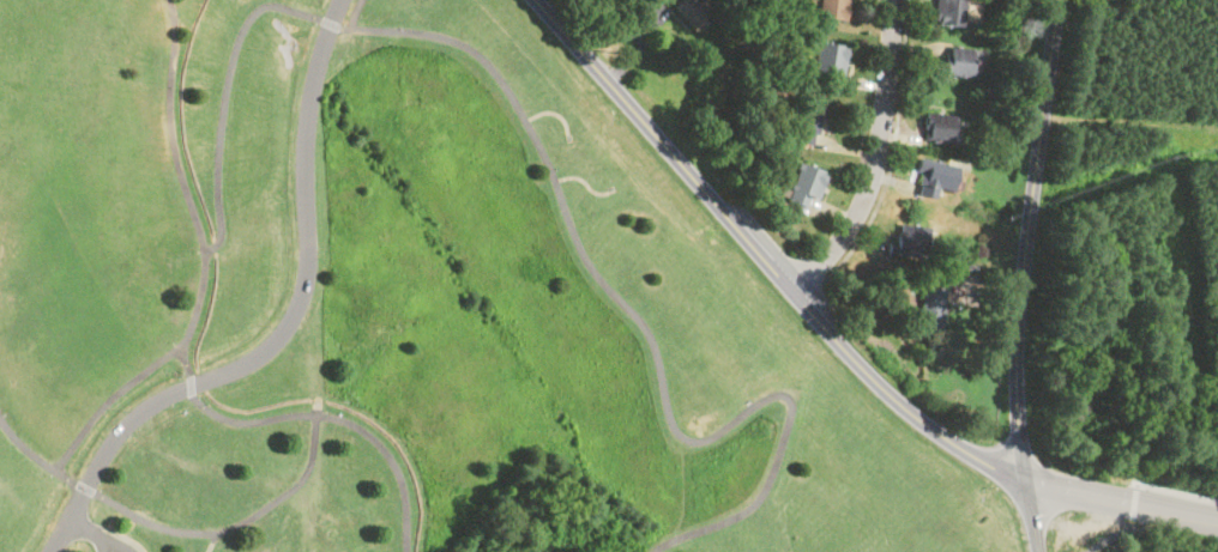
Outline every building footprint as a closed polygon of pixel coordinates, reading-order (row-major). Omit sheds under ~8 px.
[(695,4),(692,0),(680,0),(673,7),(693,29),(712,11),(701,0),(699,0),(695,4)] [(816,17),(844,20),(847,0),(819,0),(816,17)] [(931,23),(960,25),(962,0),(934,0),(931,23)] [(842,77),(845,46),(815,42),(812,73),(842,77)] [(978,49),(945,48),(943,75),(978,77),(978,49)] [(815,145),(820,99),(798,97),(792,142),(815,145)] [(948,144),(952,116),(924,111),(921,140),(948,144)] [(912,190),(947,198),(954,166),(919,159),(912,190)] [(815,199),(822,170),(795,163),(785,201),(804,206),(807,198),(815,199)] [(923,257),(925,226),(893,224),(891,255),(923,257)] [(942,289),(921,289),(921,332),(942,332),(942,289)]
